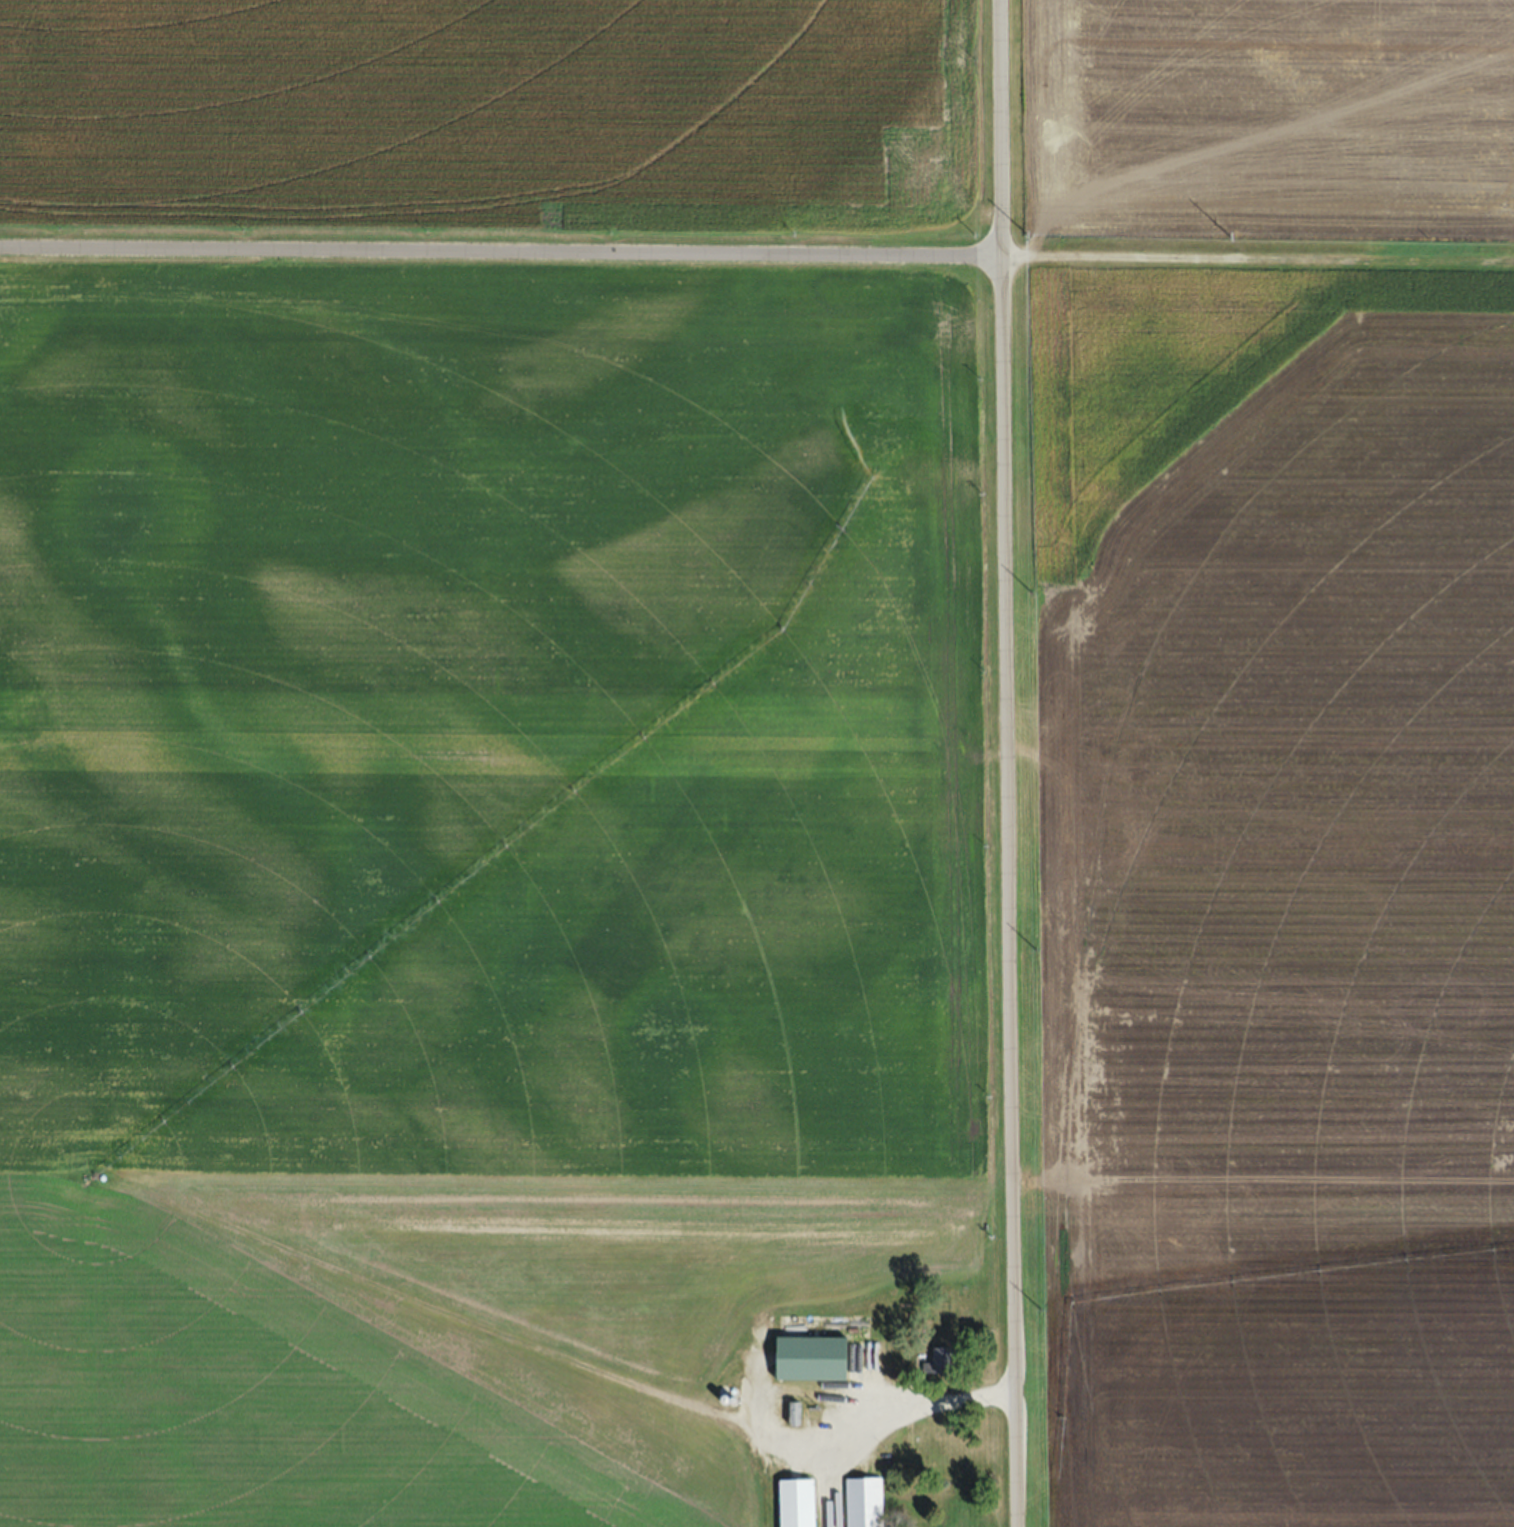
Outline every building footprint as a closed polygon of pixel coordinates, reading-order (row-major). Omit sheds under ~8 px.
[(776,1379),(871,1380),(872,1362),(900,1363),(901,1351),(871,1350),(872,1336),(777,1334),(776,1379)] [(951,1346),(932,1346),(932,1376),(951,1376),(951,1346)] [(846,1477),(847,1526),(884,1526),(883,1476),(846,1477)] [(780,1478),(780,1526),(816,1526),(815,1478),(780,1478)]
